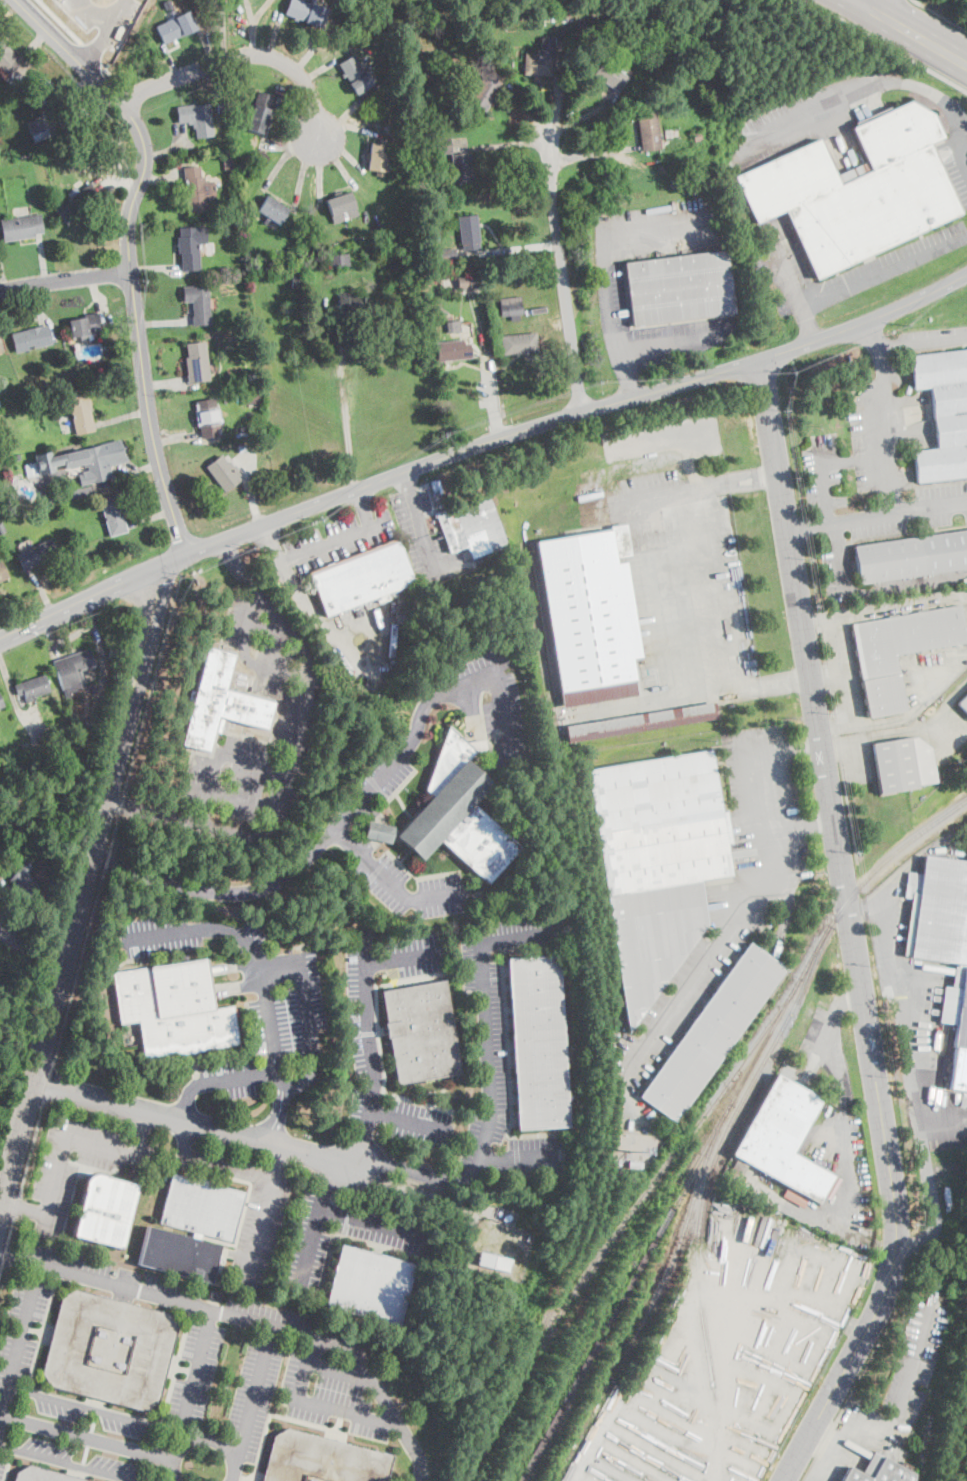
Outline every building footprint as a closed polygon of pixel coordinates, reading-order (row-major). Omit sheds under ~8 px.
[(311,3),(312,0),(317,0),(315,4),(328,9),(321,28),(284,15),(290,0),(302,0),(311,3)] [(174,14),(175,17),(189,11),(197,29),(164,44),(156,26),(174,18),(171,11),(174,9),(175,13),(174,14)] [(539,35),(555,36),(552,76),(524,74),(525,54),(538,55),(539,35)] [(4,80),(0,76),(0,41),(16,58),(15,59),(20,64),(17,67),(4,80)] [(360,93),(358,95),(338,64),(354,54),(374,84),(360,93)] [(622,87),(618,92),(594,74),(604,59),(629,78),(622,87)] [(500,86),(485,111),(469,102),(487,70),(503,80),(500,86)] [(224,99),(217,100),(216,90),(223,89),(224,99)] [(272,107),(268,119),(271,120),(269,126),(265,125),(263,134),(247,128),(251,119),(243,116),(243,114),(244,112),(251,115),(254,106),(253,106),(258,91),(275,97),(272,107)] [(227,113),(219,114),(218,103),(226,102),(227,113)] [(929,143),(960,212),(816,278),(785,210),(756,223),(736,178),(735,177),(819,139),(835,176),(867,161),(852,128),(910,102),(933,114),(943,137),(929,143)] [(209,104),(212,125),(213,136),(196,137),(195,129),(193,129),(192,124),(188,124),(187,122),(178,123),(178,121),(177,107),(209,104)] [(649,150),(641,152),(636,111),(655,109),(661,149),(649,150)] [(27,127),(46,120),(52,134),(33,142),(27,127)] [(702,140),(694,143),(692,134),(699,131),(702,140)] [(445,154),(437,155),(436,139),(450,138),(451,154),(445,154)] [(388,140),(387,145),(389,145),(386,172),(384,172),(384,177),(376,176),(377,169),(368,168),(369,161),(366,161),(367,152),(369,152),(370,143),(380,144),(380,139),(388,140)] [(92,151),(85,153),(83,144),(89,142),(92,151)] [(233,169),(225,170),(223,152),(230,151),(233,169)] [(38,160),(33,162),(30,154),(35,152),(38,160)] [(474,181),(454,183),(451,154),(471,152),(474,181)] [(405,155),(404,166),(395,165),(396,154),(405,155)] [(200,166),(201,176),(205,176),(205,182),(214,181),(216,201),(207,202),(208,210),(188,212),(186,193),(183,168),(200,166)] [(102,200),(67,226),(55,209),(90,183),(102,200)] [(346,211),(348,218),(344,220),(342,212),(331,216),(326,200),(351,192),(356,207),(346,211)] [(289,209),(280,225),(271,219),(267,225),(263,223),(267,216),(258,211),(267,196),(289,209)] [(20,239),(3,241),(0,220),(41,214),(44,233),(35,234),(35,237),(20,239)] [(479,242),(480,248),(463,250),(463,244),(461,244),(458,216),(477,214),(480,242),(479,242)] [(198,227),(201,270),(182,271),(181,253),(178,254),(177,237),(180,237),(179,228),(198,227)] [(456,260),(440,261),(439,250),(456,249),(456,260)] [(732,313),(633,326),(625,263),(724,250),(733,312),(732,313)] [(337,266),(330,267),(329,256),(349,254),(350,265),(337,266)] [(395,268),(386,271),(384,265),(393,262),(395,268)] [(459,288),(483,284),(480,267),(457,271),(459,288)] [(302,278),(302,288),(292,288),(293,277),(302,278)] [(209,298),(210,308),(211,325),(193,326),(192,316),(194,316),(193,301),(183,302),(183,287),(209,285),(209,298)] [(368,296),(367,318),(358,318),(358,314),(346,314),(346,312),(337,312),(338,292),(346,292),(346,295),(368,296)] [(523,315),(502,318),(499,297),(520,294),(523,315)] [(90,333),(91,338),(91,340),(81,342),(80,336),(71,337),(68,321),(85,317),(85,315),(96,313),(100,331),(90,333)] [(456,332),(447,333),(446,321),(455,321),(456,332)] [(35,348),(16,353),(11,333),(40,326),(48,324),(53,344),(35,348)] [(520,353),(503,355),(501,336),(537,332),(539,351),(520,353)] [(464,342),(464,344),(470,343),(472,358),(438,361),(436,342),(464,340),(464,342)] [(201,382),(188,383),(185,357),(187,357),(186,344),(206,341),(210,381),(201,382)] [(911,356),(966,350),(966,477),(917,483),(914,451),(938,448),(931,387),(915,389),(911,356)] [(259,403),(245,405),(243,391),(257,389),(259,403)] [(39,397),(29,400),(27,396),(37,392),(39,397)] [(95,430),(76,435),(67,396),(87,392),(91,407),(90,408),(95,430)] [(218,413),(221,432),(222,435),(202,438),(200,427),(197,427),(195,411),(196,410),(195,401),(215,398),(218,413)] [(108,465),(112,478),(81,486),(78,475),(82,474),(82,472),(89,470),(88,467),(68,472),(66,463),(55,466),(56,470),(27,478),(23,464),(35,461),(34,457),(50,452),(52,457),(120,438),(126,460),(108,465)] [(252,452),(240,453),(239,445),(251,444),(252,452)] [(15,461),(21,459),(19,453),(13,454),(15,461)] [(224,459),(228,463),(230,461),(240,475),(238,476),(241,480),(225,492),(206,467),(221,455),(224,459)] [(127,532),(110,536),(100,499),(117,494),(127,532)] [(507,545),(475,557),(472,558),(467,546),(450,552),(436,515),(489,495),(507,545)] [(616,558),(617,564),(626,562),(642,657),(632,659),(638,695),(563,707),(536,542),(611,530),(611,527),(627,524),(632,555),(616,558)] [(855,546),(966,529),(966,568),(874,582),(860,584),(855,546)] [(24,571),(23,572),(16,555),(51,538),(58,555),(24,571)] [(327,616),(326,616),(311,575),(399,541),(415,583),(327,616)] [(9,578),(0,582),(0,559),(9,578)] [(905,711),(869,718),(852,624),(960,604),(966,642),(896,655),(906,711),(905,711)] [(269,713),(268,718),(265,729),(217,716),(208,751),(181,744),(207,647),(233,654),(223,689),(272,702),(269,713)] [(66,691),(64,692),(53,661),(90,648),(95,666),(80,671),(84,683),(75,686),(76,687),(66,691)] [(116,651),(113,660),(107,658),(110,649),(116,651)] [(50,692),(36,697),(36,699),(26,702),(24,694),(18,696),(14,685),(45,675),(50,692)] [(957,703),(966,693),(966,713),(957,703)] [(101,700),(99,710),(91,708),(94,698),(101,700)] [(629,732),(569,742),(566,726),(715,702),(718,718),(629,732)] [(47,736),(41,738),(38,725),(43,724),(47,736)] [(448,725),(467,742),(485,739),(486,750),(476,752),(465,760),(492,783),(473,804),(520,848),(487,884),(439,841),(422,860),(397,838),(397,843),(392,842),(391,844),(365,837),(370,821),(395,828),(394,830),(401,830),(433,795),(427,789),(448,725)] [(64,733),(61,734),(59,728),(65,726),(67,732),(64,733)] [(91,733),(87,748),(78,746),(82,731),(91,733)] [(909,789),(879,793),(871,744),(916,737),(930,747),(936,782),(917,785),(917,787),(909,789)] [(30,749),(25,752),(22,745),(28,743),(30,749)] [(46,757),(39,760),(34,748),(41,746),(46,757)] [(713,765),(721,811),(727,810),(735,859),(728,860),(731,875),(699,881),(706,923),(629,1032),(587,770),(711,750),(713,765)] [(20,799),(7,806),(4,799),(16,792),(20,799)] [(924,856),(966,863),(966,1092),(948,1089),(955,1047),(953,1047),(956,1023),(947,1022),(956,964),(909,957),(910,955),(903,954),(911,898),(904,897),(908,872),(921,874),(924,856)] [(41,884),(30,898),(9,880),(24,861),(26,860),(34,867),(28,874),(41,884)] [(686,1106),(674,1123),(649,1104),(638,1097),(749,942),(785,968),(686,1106)] [(572,1126),(519,1130),(507,957),(560,954),(572,1126)] [(208,966),(209,975),(214,1008),(233,1005),(239,1044),(200,1050),(191,1053),(183,1053),(144,1059),(138,1022),(121,1025),(112,973),(151,966),(151,967),(207,959),(208,966)] [(445,980),(461,1073),(397,1085),(389,1038),(387,1038),(384,1023),(387,1023),(381,992),(445,980)] [(791,1153),(832,1176),(817,1203),(747,1164),(735,1185),(724,1178),(737,1156),(732,1154),(775,1071),(823,1098),(791,1153)] [(642,1162),(641,1169),(628,1168),(629,1161),(642,1162)] [(166,1171),(197,1179),(198,1175),(209,1178),(208,1182),(245,1191),(232,1241),(160,1223),(170,1182),(164,1181),(166,1171)] [(138,1185),(121,1249),(72,1237),(84,1191),(83,1191),(83,1184),(86,1179),(89,1176),(92,1175),(98,1173),(104,1174),(107,1176),(107,1177),(138,1185)] [(213,1273),(210,1283),(138,1264),(147,1226),(220,1245),(213,1273)] [(415,1264),(399,1326),(325,1307),(330,1290),(342,1245),(415,1264)] [(512,1260),(509,1273),(478,1265),(481,1252),(512,1260)] [(158,1404),(145,1411),(108,1401),(86,1396),(62,1390),(50,1387),(47,1382),(42,1373),(49,1346),(54,1325),(61,1297),(62,1296),(75,1289),(170,1313),(178,1328),(171,1355),(165,1376),(158,1404)] [(393,1456),(387,1480),(263,1480),(274,1437),(287,1428),(393,1456)] [(914,1474),(913,1480),(841,1480),(849,1466),(862,1473),(874,1452),(895,1463),(914,1474)] [(61,1474),(89,1480),(14,1480),(16,1473),(30,1465),(61,1474)] [(768,1468),(761,1479),(757,1477),(763,1465),(768,1468)]
